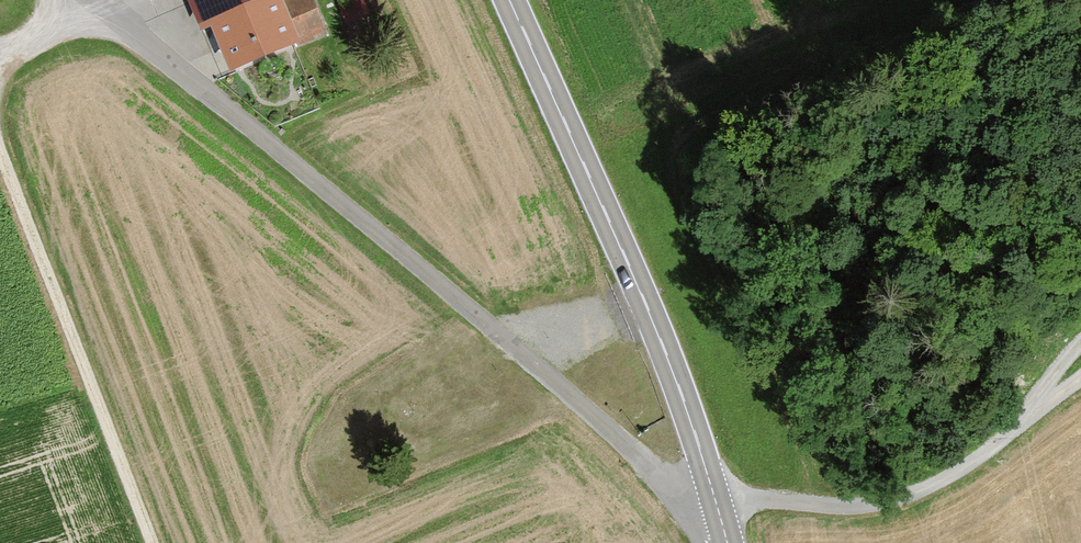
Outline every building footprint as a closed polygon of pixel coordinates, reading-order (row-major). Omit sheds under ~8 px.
[(200,32),(212,27),(230,71),(294,43),(296,48),(329,33),(315,0),(186,0),(200,32)]
